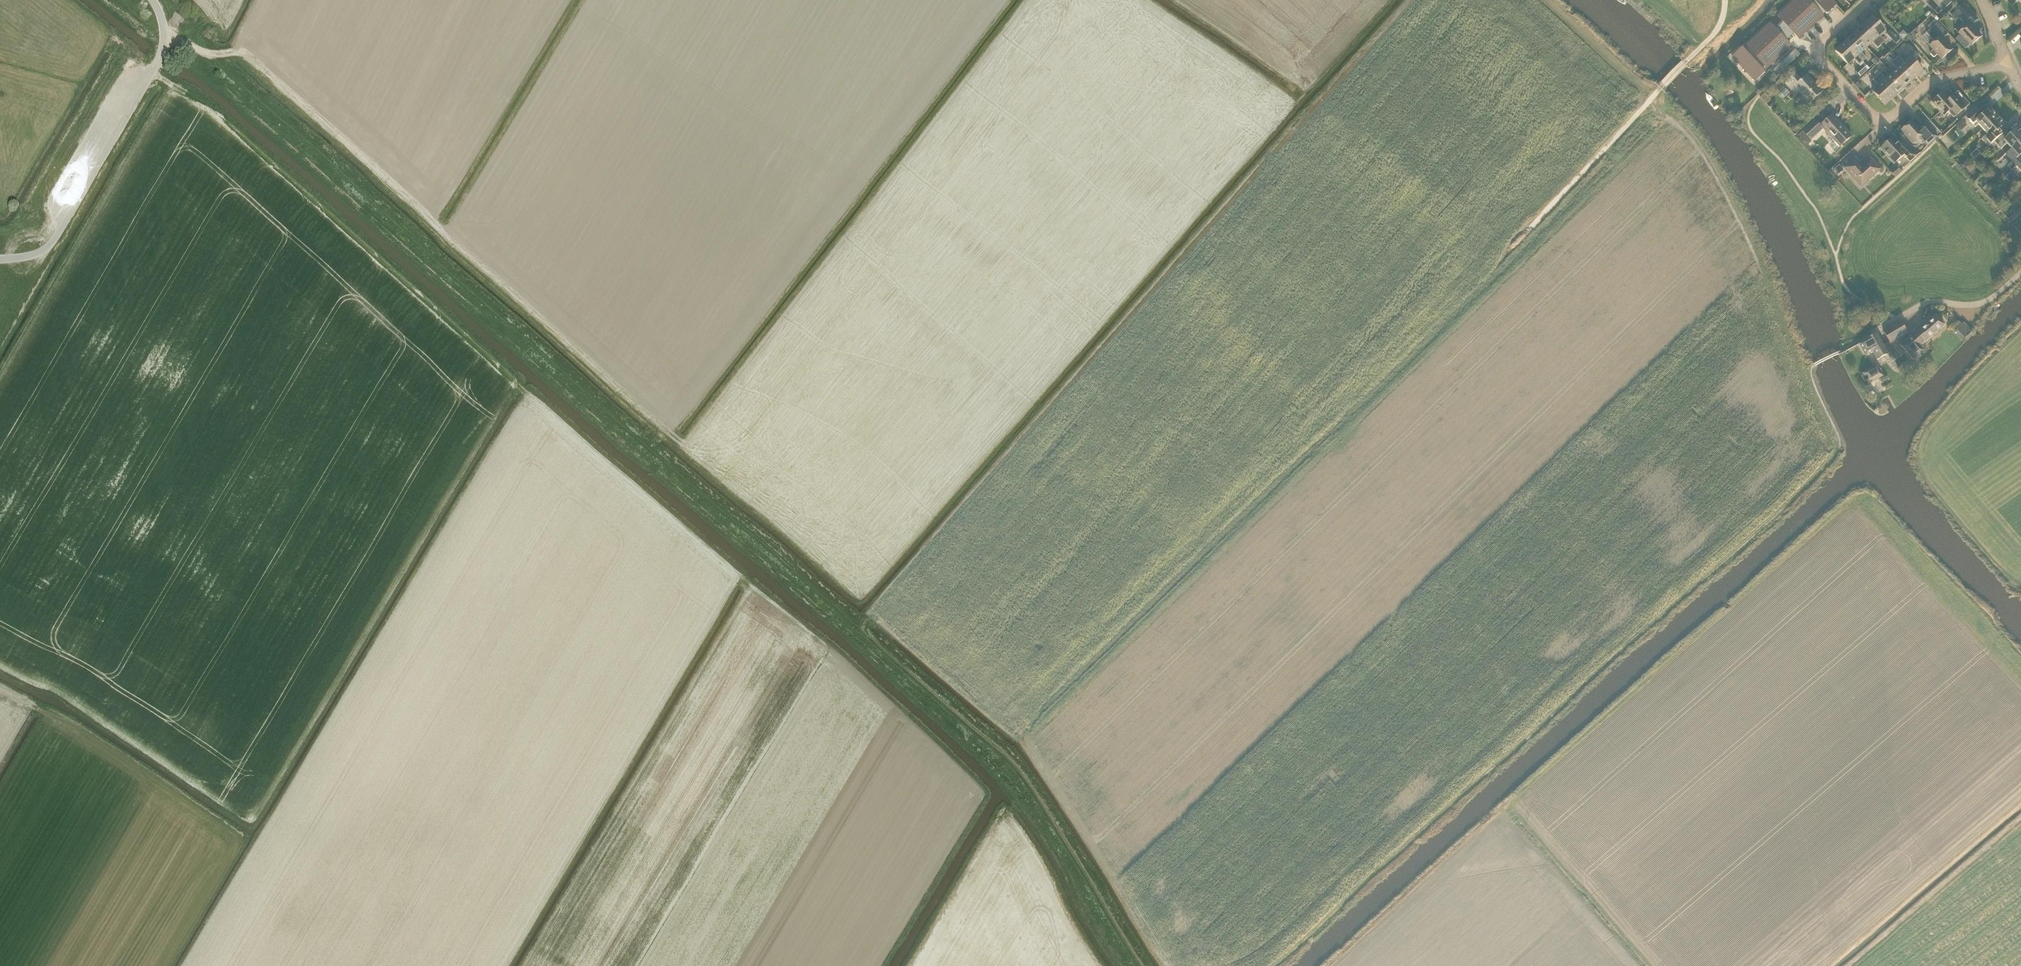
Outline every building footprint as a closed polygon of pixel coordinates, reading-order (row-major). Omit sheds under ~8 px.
[(1733,57),(1756,81),(1765,73),(1764,71),(1791,45),(1787,41),(1794,34),(1798,39),(1826,13),(1827,14),(1837,5),(1832,0),(1796,0),(1778,17),(1783,22),(1775,28),(1771,24),(1743,50),(1742,48),(1733,57)] [(1939,7),(1942,11),(1953,0),(1952,0),(1932,0),(1929,3),(1935,10),(1939,7)] [(1978,20),(1963,4),(1960,7),(1956,11),(1966,22),(1969,20),(1973,25),(1978,20)] [(1879,35),(1885,30),(1880,24),(1882,22),(1877,16),(1874,18),(1873,17),(1864,25),(1881,45),(1885,41),(1879,35)] [(1942,59),(1952,50),(1943,39),(1948,34),(1937,23),(1922,37),(1934,50),(1931,52),(1931,54),(1933,57),(1935,57),(1938,54),(1942,59)] [(1981,37),(1969,24),(1959,33),(1971,46),(1981,37)] [(1854,34),(1866,47),(1872,42),(1878,48),(1881,45),(1864,25),(1854,34)] [(1916,29),(1907,37),(1910,41),(1913,43),(1918,39),(1915,36),(1919,33),(1916,29)] [(1891,30),(1887,34),(1896,44),(1900,40),(1891,30)] [(1903,30),(1899,35),(1903,40),(1908,35),(1903,30)] [(1845,42),(1863,62),(1866,58),(1861,52),(1866,47),(1854,34),(1845,42)] [(1854,59),(1859,65),(1863,62),(1845,42),(1835,51),(1848,64),(1854,59)] [(1923,71),(1910,57),(1904,63),(1899,57),(1895,60),(1913,79),(1923,71)] [(1895,60),(1892,63),(1897,69),(1892,74),(1904,88),(1913,79),(1895,60)] [(1864,63),(1855,71),(1860,77),(1869,69),(1864,63)] [(1816,86),(1807,76),(1802,81),(1796,74),(1786,84),(1796,94),(1799,92),(1810,103),(1822,93),(1816,86)] [(1892,74),(1886,80),(1880,74),(1877,77),(1895,96),(1904,88),(1892,74)] [(1879,86),(1873,92),(1885,105),(1895,96),(1877,77),(1873,80),(1879,86)] [(1948,100),(1942,93),(1932,103),(1944,116),(1950,111),(1956,117),(1960,113),(1969,104),(1961,95),(1958,91),(1948,100)] [(1766,104),(1770,100),(1764,94),(1760,98),(1766,104)] [(1982,116),(1978,111),(1968,120),(1975,127),(1979,124),(1983,129),(1998,116),(1990,108),(1982,116)] [(1852,136),(1832,115),(1820,126),(1815,120),(1802,131),(1797,136),(1806,145),(1811,141),(1823,129),(1840,147),(1844,143),(1852,136)] [(1984,137),(1981,139),(1989,147),(1994,142),(1997,139),(2000,136),(1996,132),(2005,124),(1998,116),(1983,129),(1987,134),(1984,137)] [(1927,147),(1938,137),(1942,133),(1933,123),(1928,127),(1925,123),(1919,128),(1912,121),(1901,130),(1913,144),(1919,138),(1927,147)] [(2019,127),(2010,135),(2006,131),(2000,136),(1997,139),(1994,142),(2001,149),(2007,144),(2011,149),(2020,140),(2020,130),(2019,127)] [(1905,143),(1902,140),(1897,144),(1893,138),(1890,141),(1889,140),(1885,142),(1883,146),(1883,147),(1881,149),(1894,164),(1904,156),(1910,162),(1917,156),(1905,143)] [(2013,156),(2019,164),(2016,166),(2017,167),(2020,162),(2020,140),(2011,149),(2016,153),(2013,156)] [(1844,168),(1856,182),(1860,179),(1864,185),(1880,170),(1870,159),(1862,166),(1855,158),(1844,168)] [(1838,175),(1843,170),(1839,165),(1834,170),(1838,175)] [(1896,167),(1890,172),(1895,177),(1901,171),(1896,167)] [(1900,345),(1913,360),(1924,351),(1919,346),(1925,341),(1926,342),(1944,325),(1936,316),(1933,319),(1930,316),(1909,335),(1910,336),(1900,345)] [(1900,320),(1882,331),(1891,344),(1908,334),(1900,320)] [(1884,346),(1877,334),(1861,343),(1859,344),(1866,356),(1873,352),(1877,360),(1886,355),(1889,359),(1896,355),(1889,343),(1884,346)] [(1863,374),(1867,381),(1879,373),(1876,367),(1863,374)]
